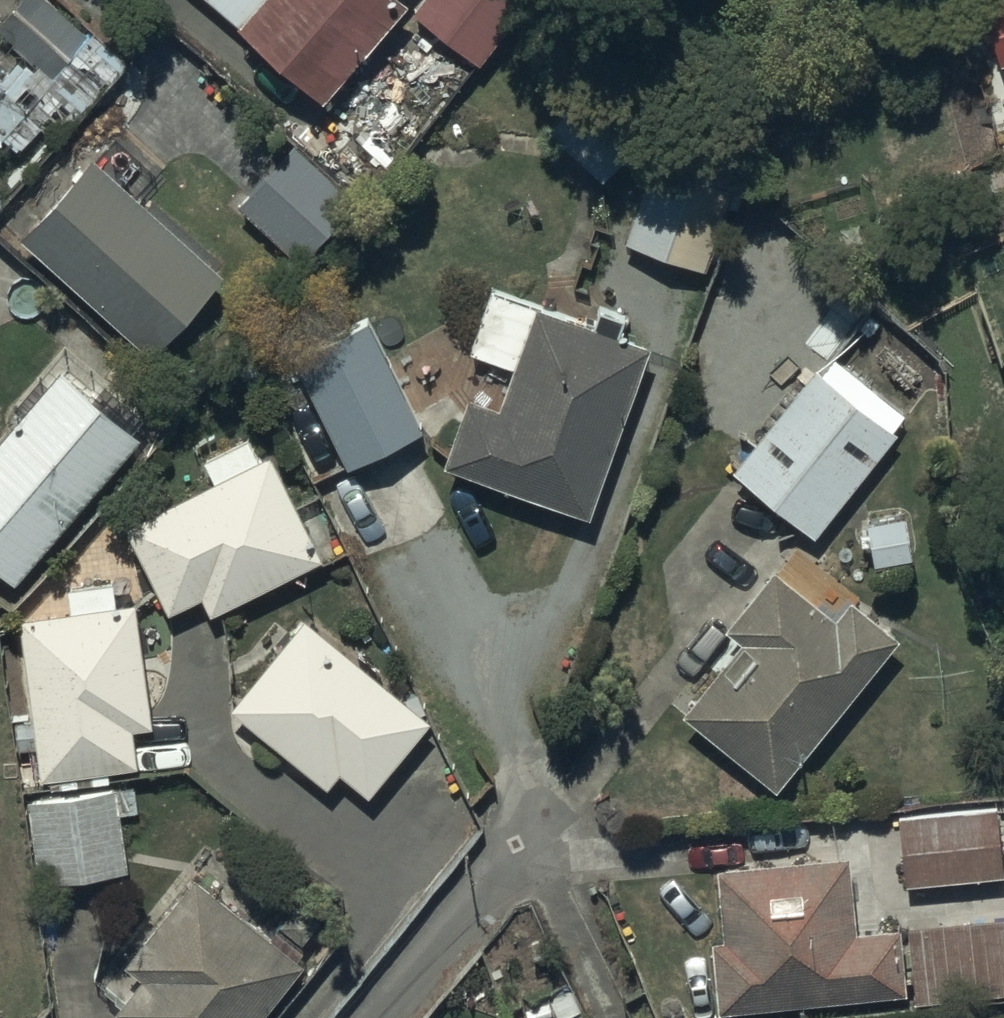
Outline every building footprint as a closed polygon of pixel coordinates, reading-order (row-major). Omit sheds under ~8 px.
[(0,49),(0,130),(14,143),(39,116),(59,135),(131,55),(93,21),(87,27),(57,0),(12,0),(0,14),(0,22),(14,34),(0,49)] [(237,16),(244,8),(324,83),(402,0),(219,0),(237,16)] [(414,1),(481,55),(526,0),(415,0),(414,1)] [(992,13),(1003,55),(1003,0),(954,0),(960,21),(992,13)] [(547,116),(604,166),(662,100),(605,50),(547,116)] [(668,122),(627,229),(699,257),(740,150),(668,122)] [(300,131),(239,192),(298,251),(359,190),(300,131)] [(223,264),(93,148),(23,226),(152,342),(223,264)] [(447,447),(446,453),(591,504),(652,334),(619,322),(625,307),(602,299),(596,316),(494,280),(472,341),(515,357),(501,397),(471,386),(461,413),(454,403),(422,422),(447,447)] [(425,415),(369,307),(294,346),(349,453),(425,415)] [(861,392),(818,357),(736,462),(820,524),(897,426),(893,422),(904,408),(869,381),(861,392)] [(63,359),(0,430),(0,558),(14,570),(140,428),(63,359)] [(215,472),(126,517),(169,604),(204,587),(212,604),(323,549),(271,444),(259,450),(249,429),(205,451),(215,472)] [(909,504),(868,511),(877,557),(917,550),(909,504)] [(837,608),(775,557),(729,616),(745,628),(688,702),(780,774),(904,624),(856,584),(837,608)] [(42,770),(138,757),(133,718),(152,715),(137,594),(117,597),(115,576),(69,581),(72,603),(20,610),(22,621),(0,624),(0,630),(11,715),(35,712),(42,770)] [(430,710),(307,609),(233,699),(328,777),(341,762),(369,785),(430,710)] [(116,784),(116,779),(29,791),(40,871),(129,859),(121,807),(140,804),(137,781),(116,784)] [(998,798),(901,807),(907,876),(1003,867),(998,798)] [(725,928),(714,928),(721,998),(908,980),(902,915),(856,920),(848,844),(720,856),(725,928)] [(144,963),(117,997),(146,1017),(253,1017),(307,952),(195,863),(129,952),(144,963)] [(910,916),(917,992),(1003,983),(1003,906),(910,916)]
